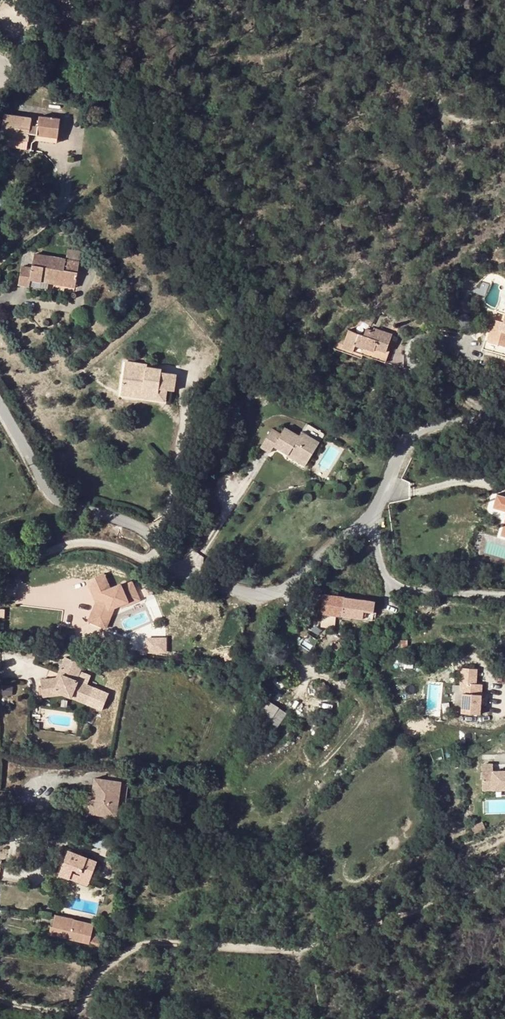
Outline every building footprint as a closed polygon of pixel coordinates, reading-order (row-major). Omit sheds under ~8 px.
[(29,135),(58,138),(59,121),(39,118),(38,125),(31,125),(32,118),(6,114),(3,137),(29,140),(29,135)] [(29,140),(57,143),(58,138),(29,135),(29,140)] [(29,140),(3,137),(2,146),(28,149),(29,140)] [(68,249),(67,259),(79,260),(81,251),(68,249)] [(76,283),(79,260),(67,259),(35,253),(32,268),(22,266),(19,284),(29,286),(30,279),(41,281),(41,278),(76,283)] [(48,283),(75,288),(76,283),(41,278),(41,281),(30,279),(29,286),(47,288),(48,283)] [(375,316),(367,311),(358,319),(370,326),(375,316)] [(502,333),(494,331),(489,351),(504,356),(504,322),(502,333)] [(359,334),(346,330),(334,348),(352,354),(353,351),(385,362),(388,354),(386,353),(392,334),(374,329),(374,331),(361,327),(359,334)] [(127,394),(163,398),(164,392),(172,393),(179,394),(181,378),(166,376),(167,372),(155,371),(155,369),(131,365),(127,394)] [(163,398),(127,394),(126,398),(171,404),(172,393),(164,392),(163,398)] [(296,459),(313,470),(325,450),(307,440),(305,443),(290,434),(286,440),(277,434),(266,452),(275,458),(279,451),(295,461),(296,459)] [(296,459),(295,461),(293,463),(310,474),(313,470),(296,459)] [(495,493),(491,506),(504,510),(499,526),(504,528),(504,496),(495,493)] [(86,578),(101,624),(112,620),(109,611),(143,600),(136,578),(113,585),(109,571),(86,578)] [(336,623),(337,616),(342,617),(345,597),(313,592),(311,611),(322,612),(322,614),(323,614),(323,621),(336,623)] [(375,601),(345,597),(342,617),(373,621),(375,601)] [(169,652),(169,636),(148,636),(148,652),(169,652)] [(340,642),(333,646),(336,651),(343,647),(340,642)] [(39,692),(59,690),(82,700),(90,685),(73,677),(80,661),(63,653),(53,674),(38,675),(39,692)] [(466,719),(485,719),(484,688),(478,688),(478,675),(463,674),(463,700),(466,701),(466,719)] [(252,714),(257,718),(268,701),(263,698),(252,714)] [(262,733),(278,708),(268,701),(257,718),(252,726),(262,733)] [(278,708),(262,733),(256,741),(264,747),(287,714),(278,708)] [(487,786),(498,786),(498,795),(504,795),(504,777),(498,777),(498,770),(487,770),(487,786)] [(120,791),(121,778),(95,775),(94,790),(96,790),(95,795),(93,795),(91,811),(128,815),(131,792),(120,791)] [(131,792),(132,779),(121,778),(120,791),(131,792)] [(487,786),(487,795),(498,795),(498,786),(487,786)] [(72,873),(90,880),(98,862),(70,850),(60,875),(70,879),(72,873)] [(72,873),(70,879),(88,886),(90,880),(72,873)] [(91,935),(70,930),(73,920),(54,916),(52,926),(50,926),(48,935),(89,944),(91,935)] [(91,935),(94,924),(73,920),(70,930),(91,935)]
